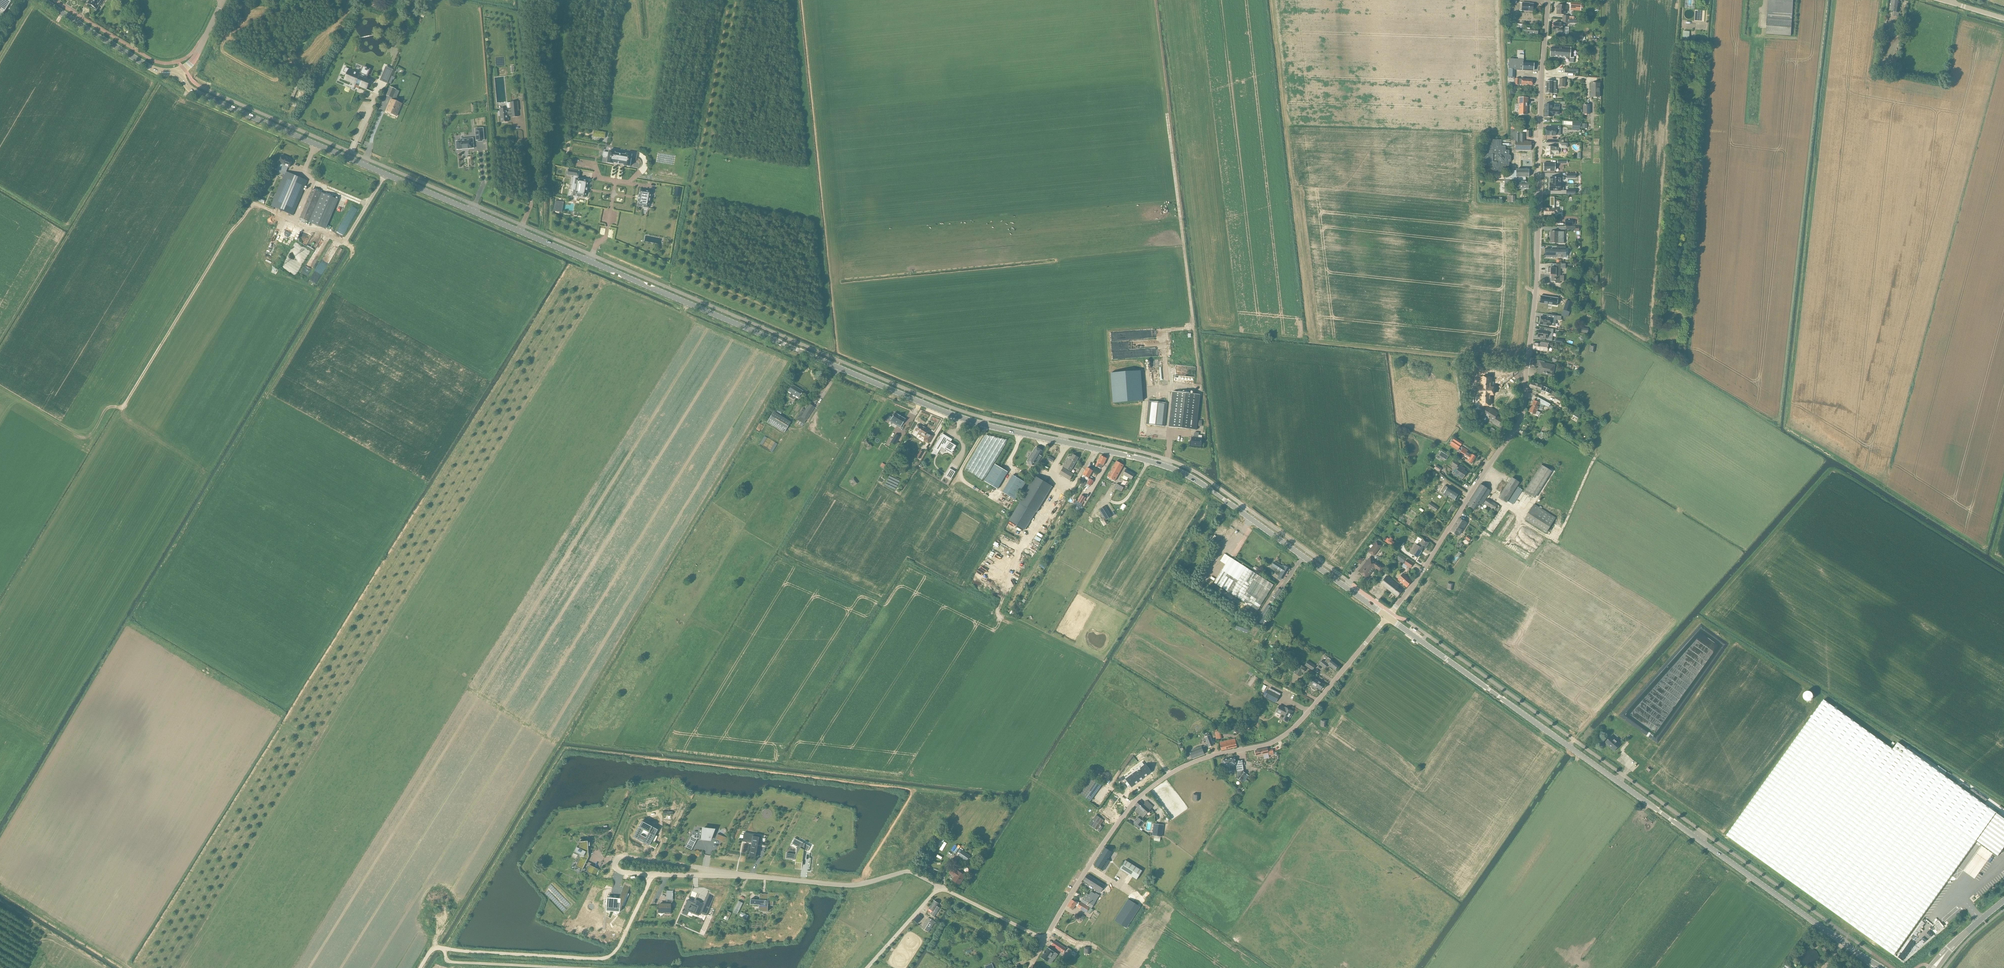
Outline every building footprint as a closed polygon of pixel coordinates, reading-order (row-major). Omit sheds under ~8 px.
[(2,16),(11,2),(8,0),(0,0),(0,15),(2,16)] [(101,0),(90,0),(88,4),(92,6),(92,7),(96,9),(98,6),(97,6),(101,0)] [(1695,0),(1685,0),(1685,9),(1694,9),(1695,0)] [(1768,12),(1767,19),(1766,34),(1791,36),(1793,13),(1792,13),(1793,0),(1768,0),(1768,12)] [(1890,11),(1897,12),(1900,0),(1902,1),(1902,0),(1892,0),(1890,11)] [(1522,11),(1533,12),(1533,4),(1527,4),(1527,3),(1522,3),(1522,11)] [(1557,14),(1562,15),(1565,15),(1565,8),(1567,8),(1568,6),(1557,5),(1557,14)] [(1887,35),(1897,37),(1898,24),(1889,22),(1887,35)] [(1521,33),(1532,34),(1537,34),(1538,29),(1524,28),(1524,24),(1515,23),(1515,27),(1517,27),(1517,30),(1521,31),(1521,33)] [(1554,23),(1553,31),(1557,31),(1557,34),(1564,34),(1564,27),(1562,27),(1562,24),(1554,23)] [(1550,56),(1555,57),(1570,58),(1571,47),(1555,46),(1555,48),(1551,48),(1550,56)] [(1509,77),(1514,77),(1515,77),(1515,69),(1523,70),(1533,71),(1534,63),(1523,63),(1524,60),(1510,59),(1509,77)] [(363,76),(366,77),(367,76),(367,77),(371,69),(363,66),(360,73),(345,67),(343,72),(346,74),(348,69),(360,75),(363,77),(363,76)] [(393,70),(386,66),(380,80),(387,84),(393,70)] [(346,74),(344,80),(356,85),(359,86),(359,87),(367,90),(371,79),(366,77),(363,76),(363,77),(360,75),(348,69),(346,74)] [(1556,90),(1556,86),(1556,82),(1546,81),(1546,94),(1557,94),(1557,90),(1556,90)] [(1599,98),(1599,84),(1594,83),(1593,83),(1591,83),(1591,97),(1599,98)] [(299,85),(296,84),(290,98),(293,99),(297,89),(299,85)] [(390,87),(386,96),(389,97),(392,98),(396,90),(390,87)] [(392,98),(392,99),(398,102),(400,99),(397,98),(399,91),(396,90),(392,98)] [(1528,98),(1523,98),(1519,98),(1519,115),(1522,115),(1527,115),(1527,107),(1528,98)] [(388,107),(386,112),(396,116),(402,104),(398,102),(392,99),(388,107)] [(500,111),(498,111),(499,115),(500,115),(501,122),(508,122),(507,116),(511,116),(512,117),(518,117),(517,102),(510,102),(511,108),(507,109),(507,108),(500,109),(500,111)] [(1562,121),(1562,123),(1572,124),(1572,127),(1572,130),(1580,131),(1580,128),(1581,128),(1582,123),(1580,123),(1580,122),(1572,121),(1573,122),(1562,121)] [(1546,135),(1551,136),(1560,136),(1561,125),(1552,125),(1552,128),(1546,128),(1546,135)] [(483,128),(475,128),(476,141),(484,140),(483,128)] [(594,130),(593,137),(605,138),(606,132),(594,130)] [(1523,132),(1527,132),(1527,130),(1523,130),(1511,130),(1511,141),(1515,141),(1515,150),(1531,150),(1531,142),(1528,142),(1528,141),(1525,141),(1525,133),(1523,133),(1523,132)] [(461,141),(456,141),(457,150),(474,148),(473,138),(461,139),(461,141)] [(1495,172),(1496,172),(1501,172),(1501,170),(1503,170),(1503,166),(1508,166),(1509,166),(1509,165),(1508,165),(1508,163),(1509,163),(1509,162),(1510,162),(1511,162),(1511,156),(1510,155),(1509,155),(1509,151),(1509,150),(1505,150),(1505,148),(1506,147),(1505,146),(1501,146),(1501,140),(1493,140),(1493,143),(1492,143),(1492,148),(1493,148),(1493,150),(1487,150),(1487,153),(1484,153),(1484,162),(1485,162),(1485,166),(1493,166),(1493,169),(1495,170),(1495,172)] [(1554,147),(1547,147),(1547,155),(1554,155),(1559,155),(1559,154),(1560,154),(1561,153),(1561,152),(1561,148),(1567,148),(1567,144),(1560,144),(1560,148),(1554,148),(1554,147)] [(630,167),(631,158),(632,155),(626,154),(625,155),(623,155),(623,153),(618,152),(617,154),(615,153),(615,152),(609,151),(609,153),(603,152),(603,156),(608,157),(607,163),(613,164),(613,163),(617,164),(620,165),(620,164),(624,165),(624,166),(630,167)] [(670,156),(665,155),(663,161),(674,164),(676,156),(670,155),(670,156)] [(285,175),(283,180),(271,206),(293,215),(307,181),(286,172),(288,167),(289,167),(292,160),(282,156),(279,163),(284,165),(282,170),(281,170),(280,173),(285,175)] [(1544,171),(1549,171),(1555,171),(1555,163),(1549,163),(1544,163),(1544,171)] [(578,179),(579,171),(568,169),(567,175),(576,177),(575,184),(573,184),(572,190),(574,190),(573,196),(574,196),(574,197),(578,198),(578,196),(585,198),(586,192),(587,192),(587,190),(587,189),(588,187),(587,187),(588,181),(578,179)] [(1529,177),(1529,171),(1529,170),(1528,170),(1517,170),(1516,170),(1516,171),(1512,171),(1512,175),(1509,175),(1509,177),(1504,176),(1504,180),(1514,180),(1514,181),(1516,181),(1516,182),(1525,182),(1526,177),(1528,177),(1529,177)] [(1504,180),(1504,193),(1513,193),(1513,190),(1508,190),(1508,185),(1512,185),(1513,183),(1516,183),(1516,189),(1523,189),(1528,189),(1529,182),(1525,182),(1516,182),(1516,181),(1514,181),(1514,180),(1504,180)] [(312,189),(310,193),(300,218),(309,222),(322,193),(312,189)] [(650,198),(651,192),(640,190),(639,196),(638,196),(638,200),(637,206),(643,207),(643,209),(648,209),(648,208),(649,202),(650,202),(651,198),(650,198)] [(322,193),(309,222),(326,229),(338,200),(325,194),(322,193)] [(564,202),(555,201),(555,202),(560,203),(558,212),(562,213),(564,202)] [(1562,236),(1562,232),(1558,232),(1550,232),(1550,243),(1558,243),(1558,236),(1562,236)] [(1545,257),(1564,257),(1564,259),(1568,259),(1568,248),(1565,248),(1565,246),(1557,246),(1557,248),(1553,248),(1553,249),(1545,249),(1545,257)] [(1555,283),(1560,284),(1560,282),(1564,282),(1564,276),(1560,276),(1560,269),(1565,269),(1565,264),(1556,264),(1556,268),(1548,268),(1547,273),(1552,273),(1552,275),(1551,275),(1551,282),(1555,282),(1555,283)] [(1563,310),(1570,312),(1573,302),(1567,300),(1563,310)] [(1540,324),(1545,325),(1551,326),(1551,322),(1556,322),(1556,320),(1561,321),(1561,316),(1549,315),(1549,318),(1541,316),(1540,324)] [(1538,338),(1547,339),(1551,339),(1552,329),(1546,328),(1546,331),(1539,330),(1538,338)] [(1548,346),(1550,347),(1553,347),(1553,344),(1548,343),(1540,342),(1540,344),(1533,343),(1533,350),(1547,351),(1548,346)] [(1590,345),(1588,353),(1594,354),(1596,346),(1590,345)] [(1538,373),(1540,373),(1541,374),(1542,373),(1546,374),(1547,374),(1552,374),(1553,369),(1554,370),(1555,365),(1544,363),(1544,362),(1537,360),(1537,359),(1531,358),(1530,368),(1536,369),(1536,366),(1539,366),(1538,372),(1538,373)] [(1141,371),(1111,373),(1113,403),(1143,401),(1141,371)] [(1483,394),(1483,404),(1491,404),(1491,393),(1492,393),(1492,385),(1491,385),(1491,376),(1482,376),(1482,385),(1480,386),(1480,388),(1480,393),(1482,393),(1482,394),(1483,394)] [(1531,382),(1529,387),(1540,391),(1541,391),(1542,386),(1536,383),(1531,382)] [(792,385),(789,389),(788,391),(791,393),(789,397),(794,399),(796,396),(799,398),(803,391),(792,385)] [(1542,386),(1541,391),(1545,392),(1546,392),(1551,395),(1555,397),(1554,398),(1559,401),(1562,402),(1564,399),(1564,398),(1562,397),(1557,394),(1553,391),(1547,388),(1542,386)] [(1169,427),(1171,427),(1196,430),(1200,395),(1190,394),(1172,392),(1172,394),(1169,427)] [(1533,414),(1538,416),(1540,412),(1537,411),(1538,409),(1541,411),(1544,405),(1548,407),(1550,404),(1538,397),(1536,402),(1533,401),(1529,412),(1533,414)] [(1149,401),(1147,420),(1147,424),(1165,427),(1167,403),(1149,401)] [(803,408),(799,415),(801,417),(800,418),(799,417),(797,420),(799,420),(798,421),(804,424),(807,420),(814,407),(809,404),(805,410),(803,408)] [(1498,414),(1486,406),(1481,413),(1488,418),(1488,419),(1494,423),(1493,424),(1502,429),(1507,423),(1496,416),(1498,414)] [(773,412),(767,422),(785,433),(791,422),(773,412)] [(889,416),(887,420),(890,421),(891,420),(898,424),(897,426),(900,428),(905,419),(895,413),(892,418),(889,416)] [(923,441),(928,444),(933,436),(928,433),(929,431),(922,426),(922,427),(918,425),(917,427),(917,426),(915,429),(916,429),(915,430),(918,433),(917,434),(925,438),(923,441)] [(1199,433),(1195,433),(1194,438),(1192,438),(1191,445),(1201,446),(1202,439),(1198,438),(1199,433)] [(895,434),(890,443),(895,445),(900,437),(895,434)] [(942,434),(933,449),(938,453),(941,447),(951,454),(956,446),(946,440),(947,439),(945,439),(947,436),(942,434)] [(1454,438),(1451,443),(1458,448),(1462,443),(1454,438)] [(872,447),(870,445),(866,439),(862,442),(866,448),(868,450),(872,447)] [(1036,447),(1033,452),(1027,461),(1036,466),(1041,457),(1040,457),(1040,456),(1039,455),(1042,451),(1036,447)] [(1467,451),(1463,448),(1457,456),(1463,459),(1463,458),(1472,464),(1476,457),(1472,455),(1471,456),(1466,452),(1467,451)] [(1441,451),(1438,455),(1446,460),(1449,456),(1441,451)] [(1067,460),(1064,464),(1063,466),(1064,467),(1059,474),(1070,481),(1074,474),(1070,472),(1070,471),(1071,471),(1078,458),(1073,455),(1069,461),(1067,460)] [(1103,465),(1104,463),(1107,459),(1101,456),(1098,463),(1097,463),(1096,466),(1098,467),(1101,468),(1103,465)] [(1465,469),(1458,465),(1460,463),(1455,460),(1451,466),(1456,469),(1457,470),(1455,473),(1463,479),(1467,473),(1464,471),(1465,469)] [(1114,466),(1107,477),(1115,481),(1119,473),(1123,466),(1124,465),(1117,461),(1114,466)] [(995,464),(985,481),(998,489),(1008,472),(995,464)] [(1552,472),(1541,465),(1524,492),(1535,498),(1552,472)] [(1088,478),(1090,475),(1093,471),(1087,468),(1083,475),(1088,478)] [(949,469),(945,475),(951,478),(954,471),(949,469)] [(1126,469),(1123,474),(1123,475),(1132,479),(1135,474),(1126,469)] [(854,477),(850,480),(849,481),(853,486),(858,483),(860,481),(856,475),(854,477)] [(1016,500),(1026,483),(1012,475),(1002,492),(1016,500)] [(1025,531),(1036,513),(1052,487),(1035,476),(1019,503),(1020,503),(1009,521),(1025,531)] [(1499,498),(1503,500),(1506,503),(1519,483),(1512,478),(1499,498)] [(1438,493),(1443,486),(1439,483),(1435,490),(1438,493)] [(1467,505),(1471,508),(1474,510),(1479,503),(1482,504),(1491,491),(1480,484),(1467,505)] [(1443,495),(1447,498),(1448,496),(1451,492),(1449,491),(1449,490),(1450,489),(1445,486),(1441,492),(1444,493),(1443,495)] [(1451,492),(1448,496),(1455,500),(1458,494),(1450,489),(1449,490),(1449,491),(1451,492)] [(1081,506),(1086,498),(1081,495),(1076,503),(1081,506)] [(1487,499),(1484,504),(1494,510),(1496,507),(1497,508),(1498,506),(1487,499)] [(1430,502),(1427,506),(1436,512),(1438,508),(1430,502)] [(1546,533),(1555,518),(1534,504),(1524,519),(1546,533)] [(1106,506),(1100,509),(1106,520),(1112,517),(1106,506)] [(1450,532),(1454,535),(1456,536),(1458,533),(1460,534),(1467,523),(1459,518),(1450,532)] [(1412,532),(1406,542),(1412,546),(1419,535),(1412,532)] [(1414,556),(1413,556),(1414,556),(1417,558),(1422,551),(1419,550),(1420,548),(1423,549),(1424,548),(1425,549),(1429,543),(1423,539),(1419,544),(1418,544),(1417,545),(1416,545),(1411,553),(1414,556)] [(1376,542),(1368,553),(1373,557),(1381,546),(1376,542)] [(1527,559),(1530,554),(1509,542),(1507,548),(1527,559)] [(1400,554),(1396,559),(1403,564),(1406,559),(1400,554)] [(1230,557),(1214,583),(1257,610),(1274,585),(1230,557)] [(1380,572),(1383,568),(1384,568),(1370,557),(1359,572),(1366,577),(1374,567),(1380,572)] [(1413,564),(1407,559),(1404,564),(1410,568),(1413,564)] [(1270,568),(1276,572),(1275,572),(1276,575),(1279,576),(1277,579),(1281,581),(1282,578),(1283,579),(1290,569),(1285,566),(1284,568),(1274,562),(1270,568)] [(1412,581),(1408,578),(1403,574),(1398,580),(1407,587),(1412,581)] [(1387,576),(1381,584),(1397,597),(1402,591),(1397,587),(1399,585),(1387,576)] [(1283,591),(1279,588),(1275,586),(1267,599),(1274,604),(1277,600),(1283,591)] [(1267,605),(1257,621),(1262,624),(1272,608),(1267,605)] [(1671,666),(1638,710),(1650,719),(1650,721),(1658,726),(1657,727),(1661,730),(1662,731),(1656,732),(1643,723),(1637,725),(1636,720),(1629,722),(1658,743),(1669,729),(1668,725),(1669,724),(1664,720),(1703,667),(1714,664),(1727,645),(1701,626),(1683,650),(1683,651),(1684,654),(1672,670),(1671,666)] [(1339,666),(1331,660),(1328,658),(1325,662),(1323,660),(1320,664),(1321,665),(1325,668),(1328,664),(1335,670),(1339,666)] [(1308,661),(1307,662),(1305,665),(1313,670),(1316,666),(1308,661)] [(1299,664),(1294,673),(1300,676),(1302,673),(1303,673),(1306,669),(1304,669),(1305,668),(1299,664)] [(1314,678),(1314,679),(1311,677),(1309,680),(1312,682),(1310,685),(1312,686),(1316,689),(1317,688),(1321,690),(1324,685),(1314,678)] [(1269,689),(1265,697),(1276,703),(1280,695),(1269,689)] [(1814,700),(1814,690),(1805,690),(1804,700),(1814,700)] [(1727,835),(1893,955),(1975,841),(1997,856),(2003,847),(2003,819),(1898,742),(1893,749),(1824,700),(1727,835)] [(1279,705),(1276,712),(1281,715),(1279,718),(1288,723),(1290,718),(1291,718),(1292,714),(1294,711),(1285,707),(1279,705)] [(1209,733),(1204,735),(1209,747),(1214,745),(1209,733)] [(1611,736),(1605,743),(1615,751),(1621,744),(1611,736)] [(1220,743),(1220,745),(1221,750),(1237,747),(1235,739),(1220,743)] [(1190,753),(1190,754),(1189,755),(1190,758),(1191,758),(1192,758),(1192,759),(1204,754),(1201,746),(1193,750),(1193,752),(1190,753)] [(1255,751),(1256,755),(1256,756),(1268,753),(1269,755),(1274,754),(1273,749),(1268,750),(1267,748),(1255,751)] [(1237,779),(1242,782),(1243,783),(1241,786),(1243,788),(1245,784),(1247,781),(1246,780),(1249,776),(1247,774),(1243,771),(1242,772),(1242,771),(1244,771),(1242,760),(1238,761),(1236,761),(1236,760),(1231,760),(1230,758),(1227,759),(1227,760),(1223,761),(1224,768),(1225,768),(1226,772),(1232,771),(1231,767),(1236,766),(1238,777),(1237,779)] [(1132,787),(1151,773),(1145,765),(1138,771),(1137,770),(1125,778),(1132,787)] [(1090,801),(1102,785),(1090,776),(1078,792),(1090,801)] [(657,797),(637,801),(639,810),(659,807),(657,797)] [(1139,814),(1142,811),(1145,814),(1152,806),(1147,801),(1143,804),(1139,801),(1135,805),(1138,808),(1135,810),(1139,814)] [(1112,809),(1108,816),(1116,821),(1120,814),(1112,809)] [(1098,817),(1091,827),(1101,834),(1108,823),(1098,817)] [(1140,828),(1144,822),(1139,818),(1134,824),(1140,828)] [(641,824),(635,838),(650,845),(657,830),(649,827),(641,824)] [(1154,824),(1152,836),(1162,837),(1164,825),(1154,824)] [(692,835),(686,847),(691,850),(698,839),(710,840),(714,830),(702,829),(702,830),(701,836),(692,835)] [(744,833),(743,841),(751,842),(748,857),(755,857),(758,844),(760,844),(761,836),(744,833)] [(726,837),(718,834),(716,839),(724,842),(726,837)] [(795,859),(795,862),(802,863),(804,850),(807,852),(810,846),(794,838),(792,843),(797,846),(797,849),(796,849),(795,854),(787,853),(786,858),(795,859)] [(582,870),(588,859),(589,857),(589,856),(590,852),(588,851),(588,846),(590,846),(590,842),(588,843),(587,841),(579,842),(579,848),(576,847),(574,852),(579,855),(580,858),(575,867),(582,870)] [(1112,852),(1105,848),(1094,865),(1103,871),(1110,860),(1108,859),(1112,852)] [(962,851),(959,856),(958,856),(967,862),(968,860),(969,861),(971,857),(970,857),(970,856),(962,851)] [(960,869),(964,863),(959,860),(955,866),(960,869)] [(1125,860),(1120,869),(1111,864),(1106,872),(1123,883),(1129,875),(1137,880),(1143,871),(1125,860)] [(594,876),(598,869),(589,865),(586,872),(594,876)] [(958,872),(953,869),(950,873),(956,877),(954,881),(959,885),(965,875),(959,871),(958,872)] [(1094,889),(1098,892),(1100,893),(1105,886),(1092,878),(1088,875),(1084,881),(1095,888),(1094,889)] [(1082,901),(1092,908),(1099,897),(1102,899),(1108,890),(1104,887),(1099,895),(1096,893),(1096,894),(1091,891),(1089,895),(1087,894),(1082,901)] [(1113,921),(1129,896),(1116,887),(1100,912),(1113,921)] [(754,900),(754,905),(759,905),(759,911),(767,912),(768,906),(769,906),(773,906),(773,901),(769,901),(770,898),(774,898),(777,893),(769,893),(767,889),(766,889),(768,893),(768,894),(768,897),(760,897),(760,894),(760,892),(762,888),(760,892),(759,900),(754,900)] [(589,896),(584,907),(590,910),(588,914),(597,918),(599,913),(608,917),(614,905),(619,907),(624,897),(614,892),(609,903),(604,901),(602,906),(595,903),(597,900),(589,896)] [(688,899),(682,914),(686,916),(688,911),(705,918),(716,895),(709,892),(703,905),(688,899)] [(1075,906),(1087,913),(1089,908),(1080,902),(1080,903),(1076,901),(1075,902),(1072,899),(1067,906),(1073,910),(1075,906)] [(1115,920),(1127,929),(1141,907),(1128,899),(1115,920)] [(933,911),(931,914),(934,917),(940,908),(937,906),(939,903),(934,900),(929,909),(933,911)] [(738,901),(733,912),(737,914),(743,903),(738,901)] [(659,904),(659,912),(665,912),(664,914),(670,914),(670,912),(670,904),(659,904)] [(1955,916),(1963,908),(1959,904),(1951,912),(1955,916)] [(917,924),(922,918),(918,914),(913,920),(917,924)] [(922,928),(929,932),(935,922),(928,918),(922,928)] [(1051,945),(1060,951),(1063,952),(1066,948),(1063,946),(1063,947),(1054,941),(1051,945)] [(1043,954),(1041,958),(1047,962),(1051,956),(1053,958),(1055,959),(1058,954),(1054,952),(1054,951),(1048,947),(1046,950),(1045,950),(1043,954)]
